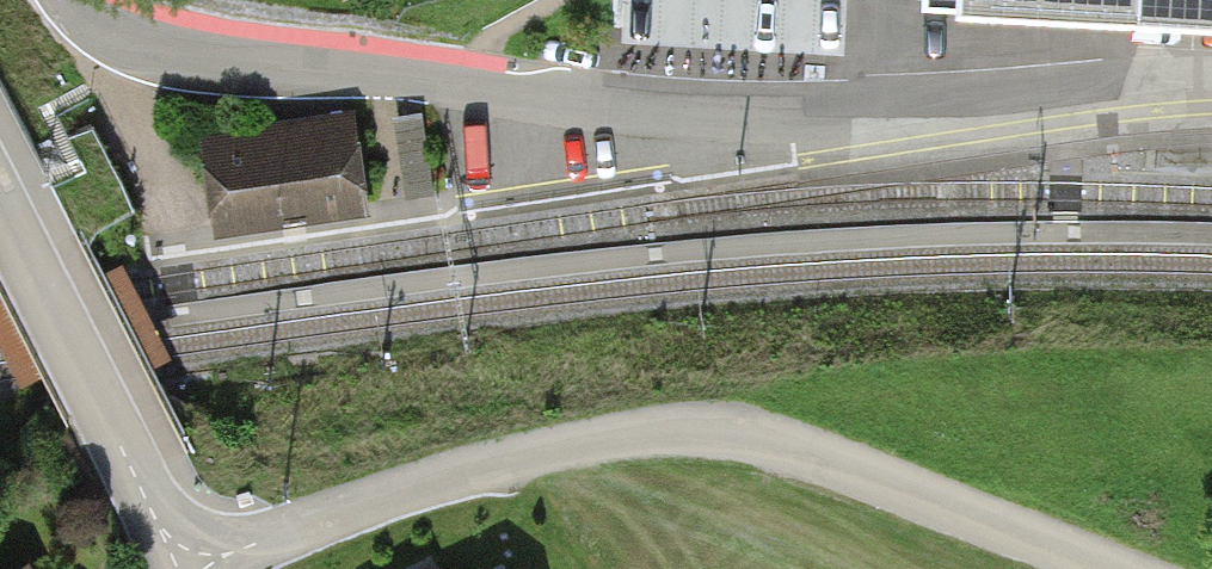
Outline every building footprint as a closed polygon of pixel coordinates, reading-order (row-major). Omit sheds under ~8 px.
[(926,20),(1139,26),(1141,0),(927,0),(926,20)] [(1139,26),(1211,28),(1211,0),(1141,0),(1139,26)] [(200,131),(214,217),(350,196),(337,110),(200,131)] [(424,556),(396,568),(430,568),(424,556)] [(495,556),(468,568),(501,568),(495,556)] [(4,568),(24,568),(20,561),(4,568)]
